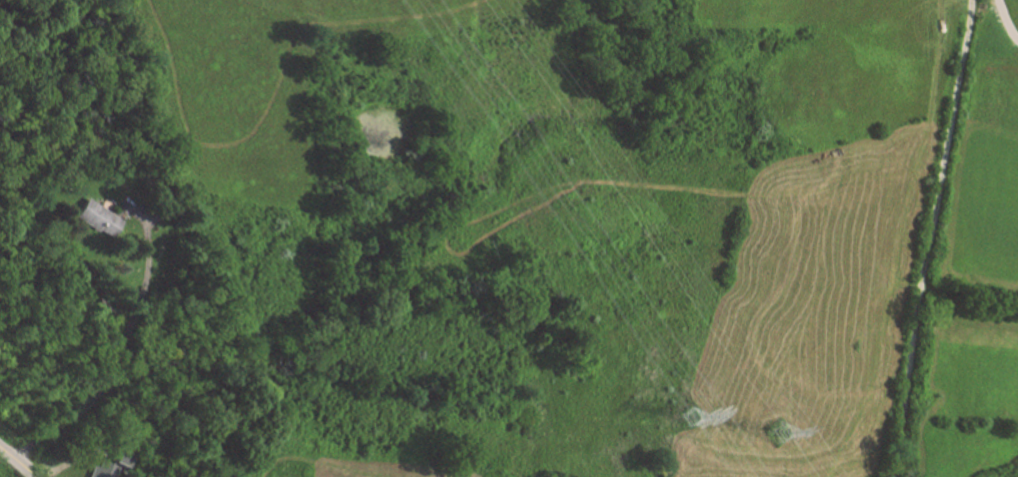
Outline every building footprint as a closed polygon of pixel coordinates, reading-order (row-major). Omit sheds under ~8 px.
[(70,216),(107,239),(119,220),(82,197),(70,216)] [(101,459),(94,476),(118,476),(121,468),(101,459)]
